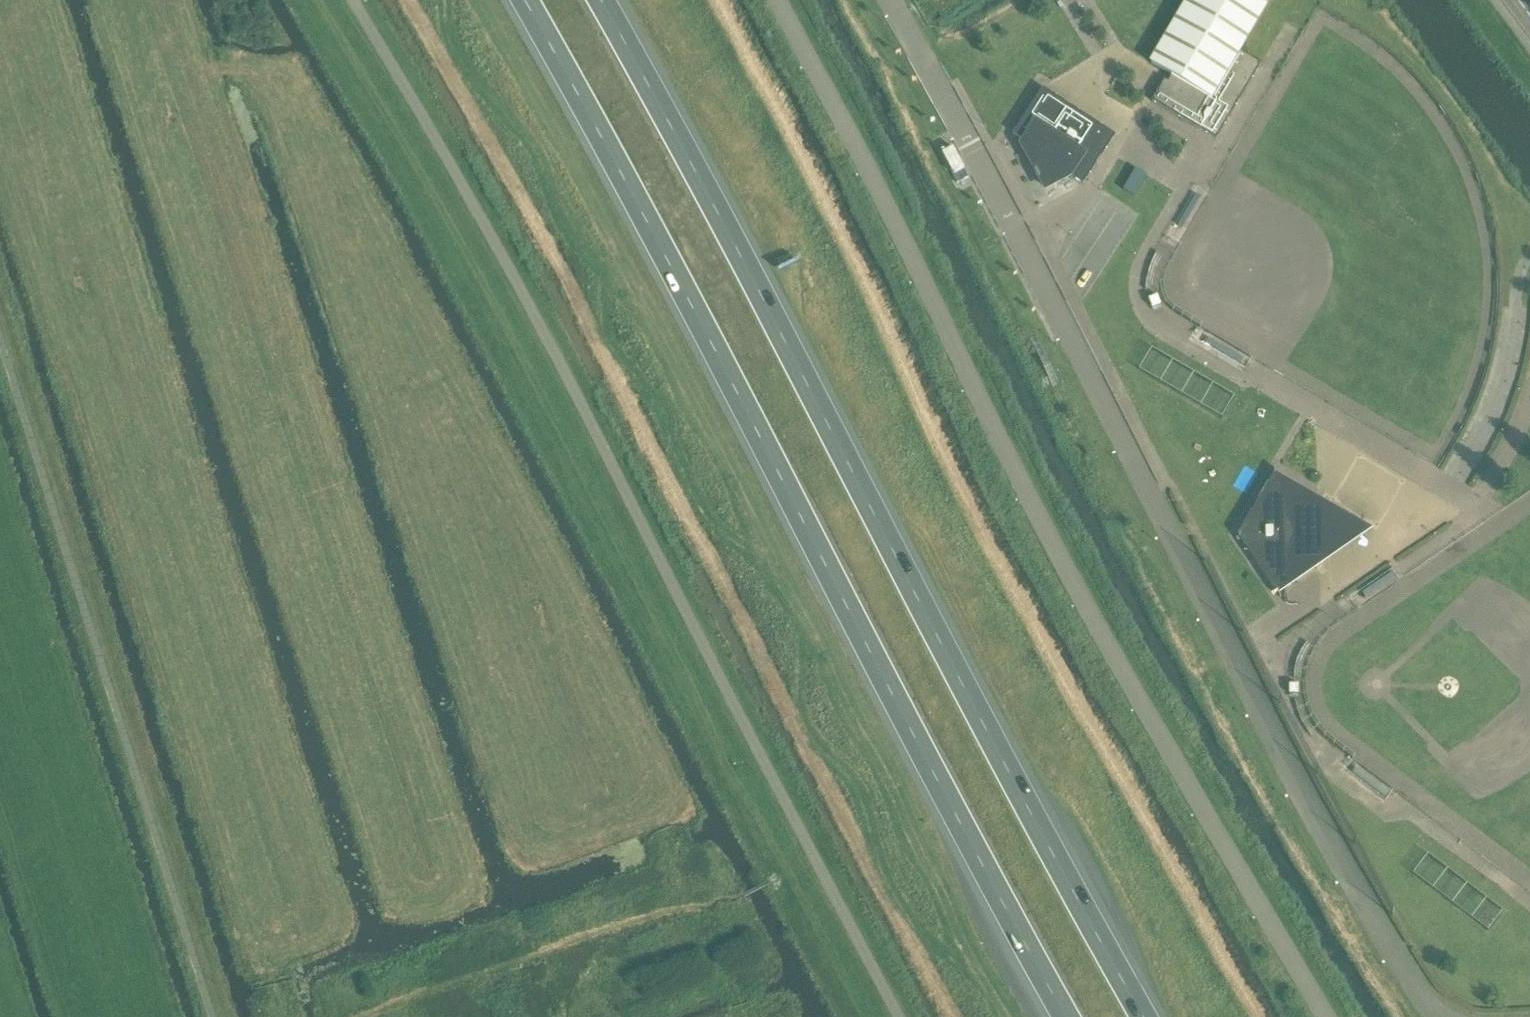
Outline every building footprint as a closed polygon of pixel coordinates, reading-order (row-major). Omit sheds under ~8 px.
[(1151,64),(1171,76),(1168,81),(1164,79),(1151,101),(1216,140),(1261,64),(1238,50),(1268,0),(1188,0),(1151,64)] [(1064,102),(1042,88),(1012,133),(1024,141),(1022,145),(1046,189),(1070,176),(1083,184),(1096,164),(1094,162),(1099,156),(1101,157),(1115,136),(1071,107),(1069,109),(1063,105),(1064,102)] [(953,148),(942,153),(953,174),(964,169),(953,148)] [(1276,470),(1237,535),(1279,598),(1280,597),(1277,591),(1319,562),(1318,503),(1274,476),(1277,470),(1276,470)]
